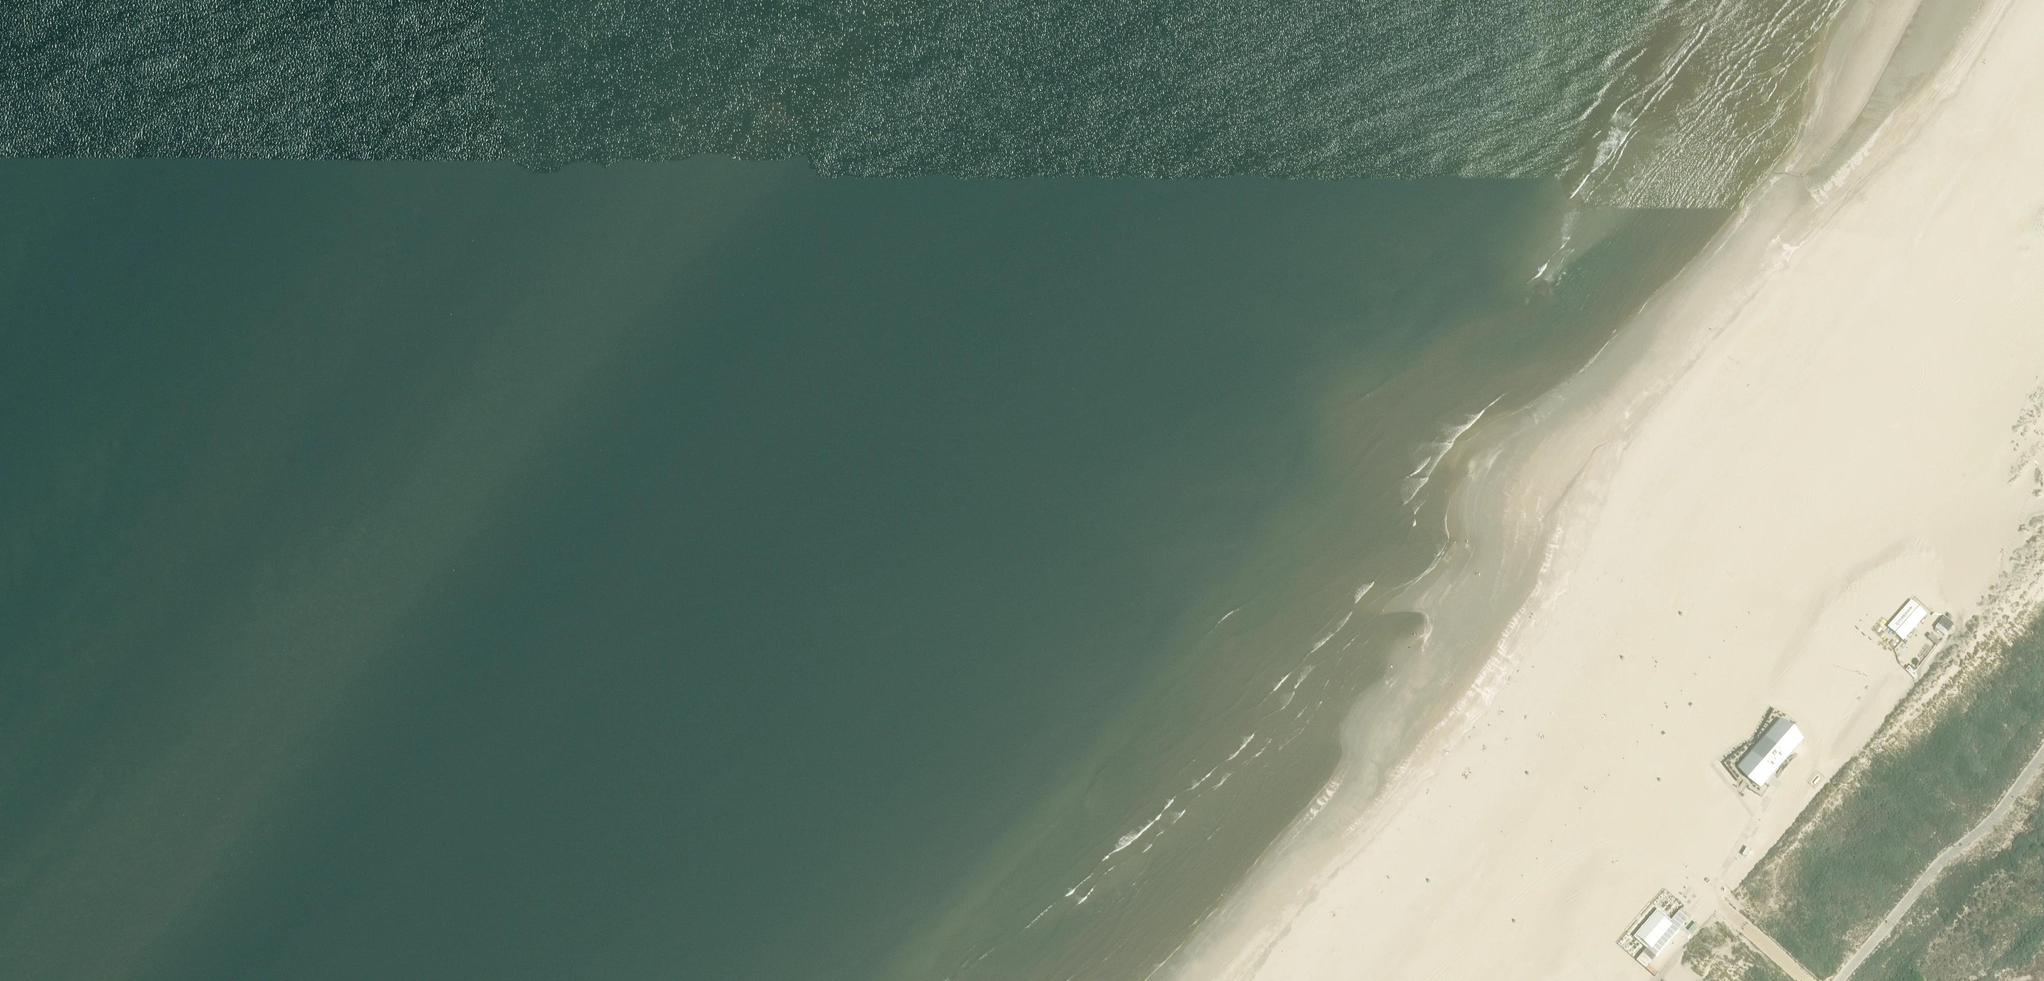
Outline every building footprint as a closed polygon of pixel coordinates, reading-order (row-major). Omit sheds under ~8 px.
[(1910,599),(1887,626),(1903,639),(1926,612),(1910,599)] [(1922,661),(1929,651),(1914,641),(1907,650),(1922,661)] [(1804,741),(1793,730),(1797,724),(1775,710),(1757,738),(1758,740),(1756,743),(1754,746),(1750,744),(1725,764),(1744,781),(1745,783),(1764,797),(1778,777),(1775,775),(1804,741)] [(1751,851),(1747,849),(1742,857),(1746,859),(1751,851)] [(1728,878),(1719,887),(1728,895),(1736,885),(1728,878)] [(1650,956),(1682,922),(1667,907),(1634,942),(1650,956)] [(1688,923),(1678,933),(1687,941),(1696,931),(1688,923)]
